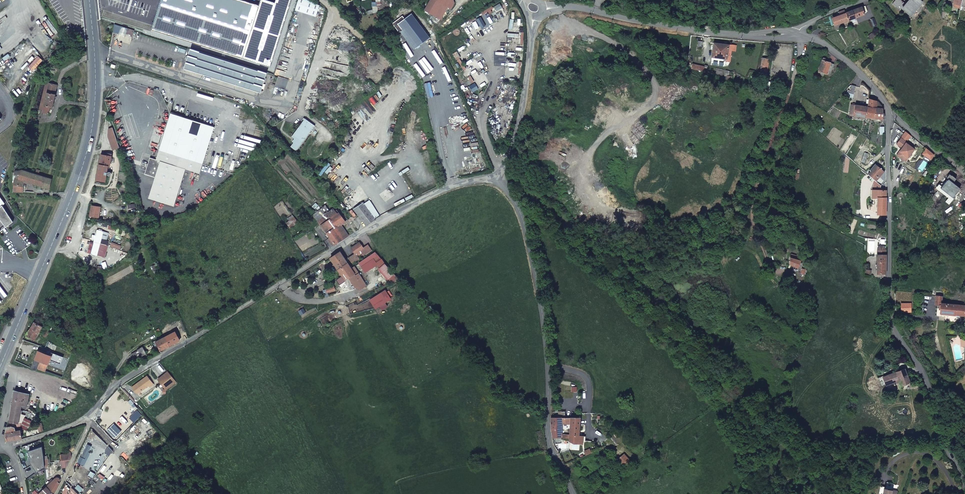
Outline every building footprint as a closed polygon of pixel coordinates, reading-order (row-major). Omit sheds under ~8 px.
[(151,30),(270,67),(291,0),(276,0),(275,3),(266,0),(261,0),(259,5),(242,0),(161,0),(151,30)] [(296,10),(317,17),(321,6),(308,0),(299,0),(296,10)] [(441,19),(445,11),(443,9),(445,5),(451,9),(454,2),(452,2),(452,0),(431,0),(425,10),(441,19)] [(911,16),(922,2),(920,0),(909,0),(902,9),(911,16)] [(492,6),(481,13),(483,16),(494,9),(492,6)] [(845,13),(848,20),(857,17),(864,14),(864,13),(862,7),(845,13)] [(834,25),(848,20),(845,13),(844,10),(838,12),(839,15),(832,18),(834,25)] [(398,31),(401,28),(402,30),(416,48),(430,38),(412,14),(405,19),(402,16),(392,23),(398,31)] [(469,26),(464,29),(467,34),(472,31),(469,26)] [(714,43),(712,57),(726,59),(726,61),(730,62),(731,50),(735,51),(736,46),(714,43)] [(260,92),(266,72),(191,48),(185,69),(260,92)] [(457,51),(453,54),(456,61),(461,58),(457,51)] [(760,73),(767,74),(770,59),(762,57),(760,73)] [(825,59),(823,58),(818,71),(827,74),(830,75),(834,64),(824,61),(825,59)] [(40,108),(43,109),(50,83),(46,82),(40,108)] [(778,84),(768,82),(767,86),(773,87),(773,90),(776,91),(778,84)] [(54,93),(56,84),(50,83),(43,109),(43,112),(48,113),(50,107),(52,107),(55,94),(54,93)] [(868,106),(866,117),(874,118),(877,101),(869,98),(868,106)] [(877,101),(874,118),(883,119),(882,108),(881,105),(877,101)] [(854,115),(866,117),(868,106),(851,104),(849,113),(854,114),(854,115)] [(171,113),(156,160),(160,161),(175,115),(171,113)] [(199,174),(203,164),(215,128),(175,115),(160,161),(156,160),(150,158),(145,174),(155,177),(148,198),(174,206),(185,170),(199,174)] [(292,136),(296,139),(291,146),(296,150),(315,126),(305,118),(292,136)] [(113,149),(118,147),(119,147),(113,128),(109,129),(108,136),(112,146),(113,149)] [(905,162),(915,148),(901,138),(896,144),(903,148),(901,151),(900,150),(896,155),(905,162)] [(102,154),(97,179),(105,181),(107,166),(110,166),(112,154),(108,153),(108,155),(102,154)] [(884,172),(875,164),(870,170),(871,170),(868,174),(874,179),(876,181),(884,172)] [(35,174),(22,169),(14,172),(16,177),(16,178),(42,186),(44,176),(35,174)] [(49,189),(51,179),(44,176),(42,186),(49,189)] [(14,181),(14,191),(23,192),(24,182),(14,179),(14,181)] [(886,214),(886,190),(879,190),(881,185),(876,181),(874,179),(873,181),(874,182),(872,188),(871,189),(872,189),(872,198),(877,198),(877,214),(886,214)] [(5,203),(0,197),(0,219),(6,227),(13,222),(2,205),(5,203)] [(368,200),(364,203),(375,218),(379,215),(368,200)] [(355,209),(366,225),(376,219),(375,218),(364,203),(363,202),(355,209)] [(90,215),(99,216),(101,207),(92,205),(90,215)] [(333,246),(349,235),(341,225),(345,221),(339,213),(337,210),(335,211),(334,209),(330,211),(325,205),(313,214),(329,236),(327,237),(333,246)] [(290,227),(298,222),(295,218),(289,221),(287,223),(290,227)] [(91,254),(97,255),(104,231),(98,229),(91,254)] [(360,242),(351,248),(355,253),(348,258),(353,264),(371,251),(367,245),(363,247),(360,242)] [(877,273),(885,273),(886,255),(885,255),(885,253),(877,249),(877,250),(877,273)] [(341,282),(348,278),(354,273),(356,276),(359,274),(355,268),(352,270),(340,252),(330,258),(336,266),(334,268),(337,272),(338,272),(339,273),(340,273),(342,275),(338,278),(341,282)] [(797,267),(801,257),(798,256),(793,254),(791,254),(790,257),(789,264),(797,267)] [(373,258),(361,267),(365,272),(377,264),(373,258)] [(397,278),(385,264),(379,268),(392,283),(397,278)] [(352,284),(358,279),(356,276),(354,273),(348,278),(352,284)] [(367,285),(359,274),(356,276),(358,279),(360,280),(363,285),(358,288),(359,290),(367,285)] [(360,280),(358,279),(352,284),(355,288),(357,287),(358,288),(363,285),(360,280)] [(387,301),(383,295),(374,301),(378,307),(387,301)] [(949,314),(964,316),(964,305),(941,303),(942,296),(936,296),(935,304),(938,305),(940,305),(940,313),(949,314)] [(910,311),(910,303),(901,303),(901,311),(910,311)] [(948,317),(949,314),(940,313),(940,305),(938,305),(937,316),(948,317)] [(38,312),(37,314),(43,320),(45,318),(38,312)] [(27,335),(34,340),(42,326),(35,322),(27,335)] [(55,328),(52,325),(48,329),(43,335),(46,337),(55,328)] [(165,337),(169,346),(177,342),(178,343),(181,342),(177,334),(175,331),(165,337)] [(165,337),(164,335),(162,336),(163,338),(156,342),(160,350),(169,346),(165,337)] [(142,347),(138,349),(141,356),(146,354),(142,347)] [(51,356),(51,357),(55,359),(57,356),(54,353),(47,350),(46,354),(51,356)] [(35,359),(48,364),(51,357),(51,356),(46,354),(39,351),(35,359)] [(35,359),(32,366),(32,368),(37,370),(37,368),(46,371),(48,364),(35,359)] [(909,382),(904,368),(883,377),(886,385),(899,380),(901,385),(909,382)] [(176,382),(168,371),(157,379),(165,389),(176,382)] [(147,375),(132,386),(137,393),(148,385),(149,387),(153,384),(147,375)] [(124,388),(123,389),(134,402),(136,401),(124,388)] [(29,394),(15,391),(9,421),(18,423),(21,406),(27,407),(29,394)] [(551,430),(553,445),(563,444),(562,438),(565,438),(565,435),(561,435),(561,424),(570,424),(569,435),(568,435),(568,439),(570,439),(570,441),(573,441),(573,442),(577,442),(577,439),(578,439),(579,434),(580,418),(551,418),(551,430)] [(15,427),(7,424),(5,433),(7,440),(21,438),(20,430),(16,431),(15,427)] [(617,459),(624,467),(631,461),(624,453),(617,459)] [(67,468),(70,459),(61,461),(62,468),(67,468)] [(60,483),(59,482),(60,481),(60,480),(59,479),(59,478),(58,478),(57,478),(56,478),(47,487),(53,493),(60,483)] [(880,487),(879,493),(896,493),(897,492),(892,491),(893,484),(886,483),(885,488),(880,487)]
